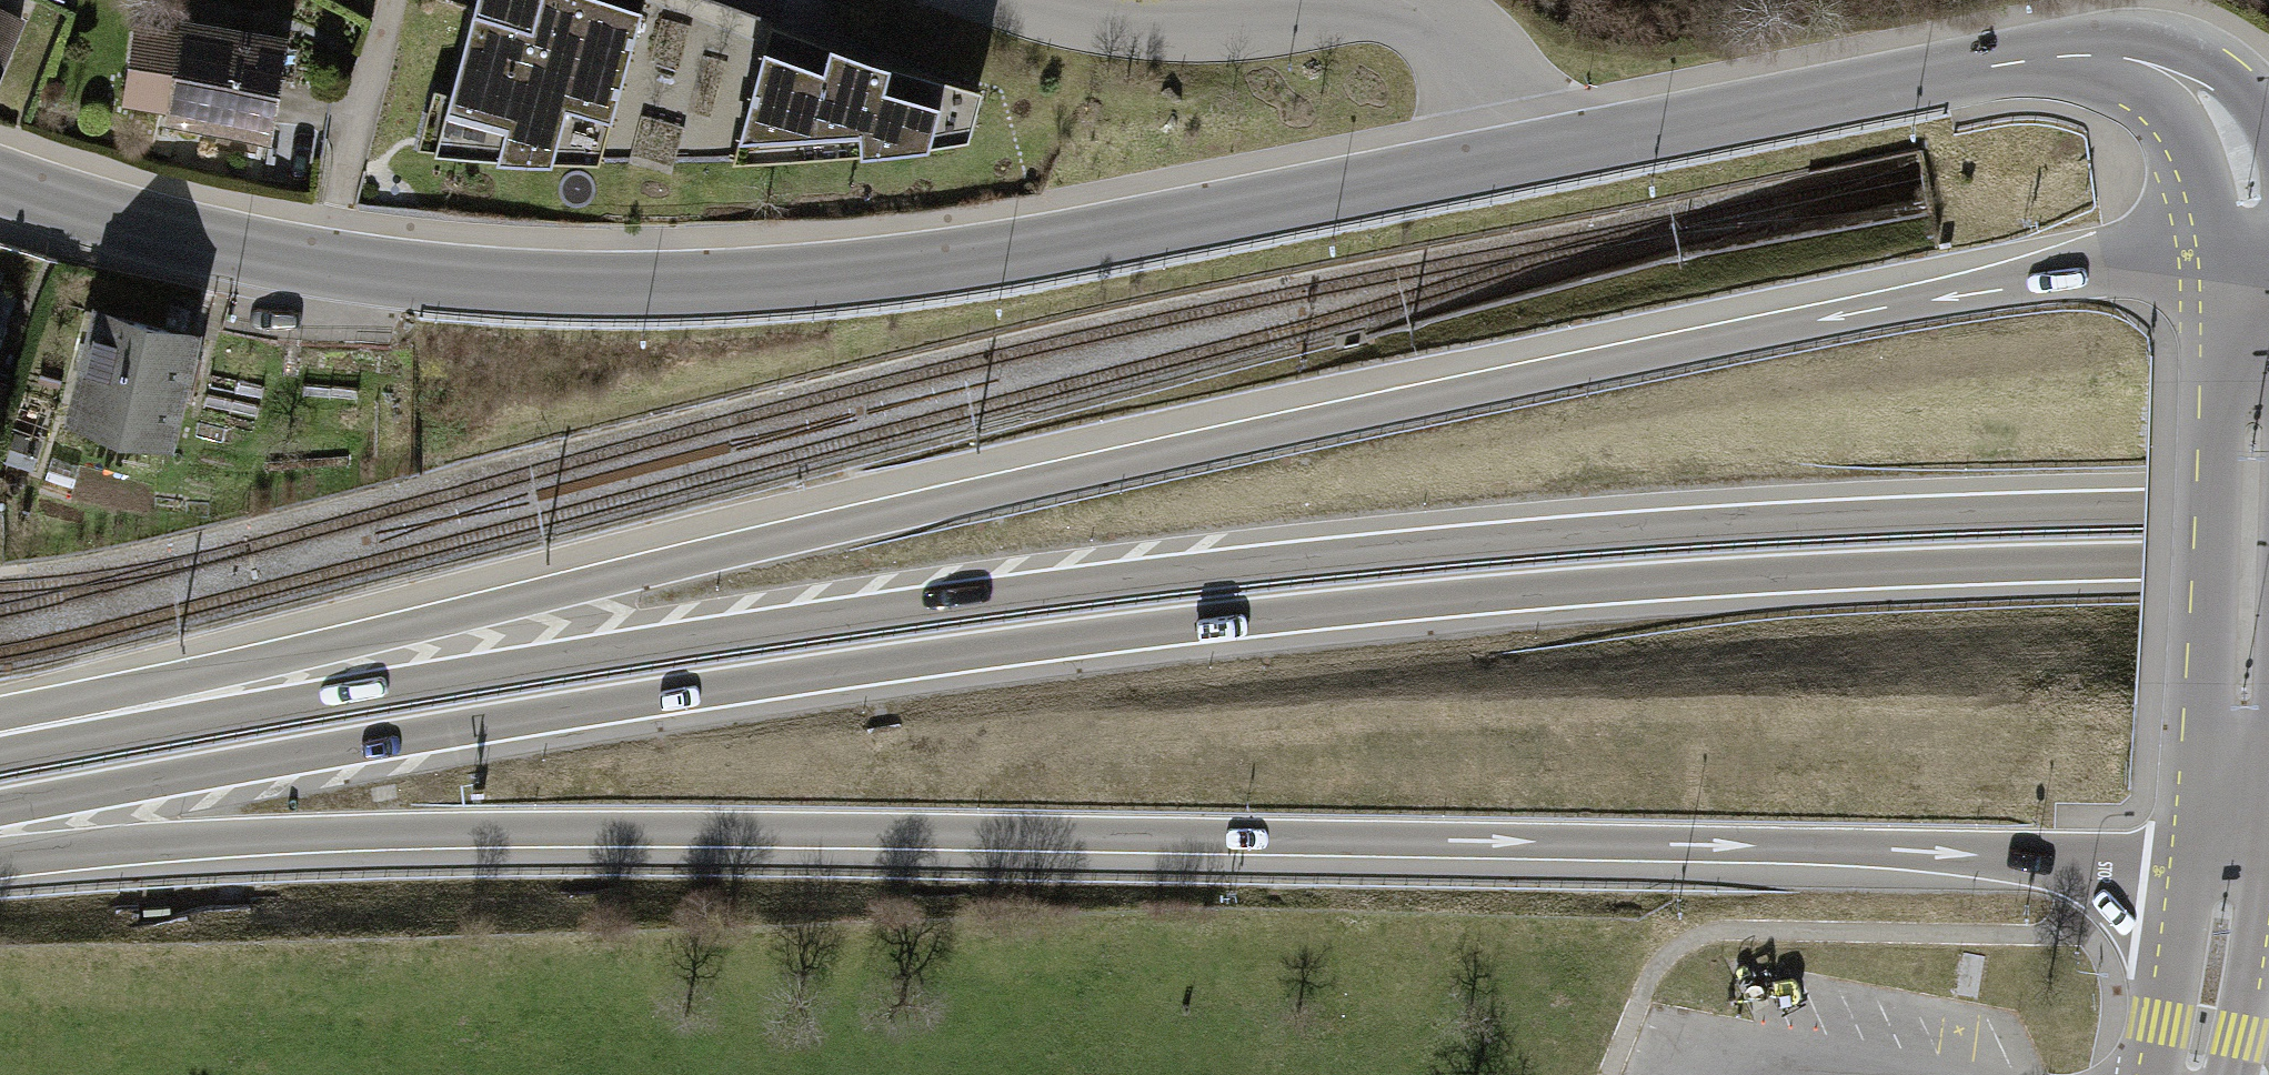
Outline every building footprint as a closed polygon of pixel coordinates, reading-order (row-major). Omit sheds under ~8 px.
[(427,154),(591,160),(635,0),(469,0),(427,154)] [(24,18),(0,6),(0,87),(24,18)] [(168,125),(276,142),(286,34),(137,16),(125,103),(169,108),(168,125)] [(975,93),(767,28),(729,160),(920,148),(963,139),(975,93)] [(27,276),(0,267),(0,344),(27,276)] [(167,453),(198,335),(101,310),(70,427),(167,453)]
